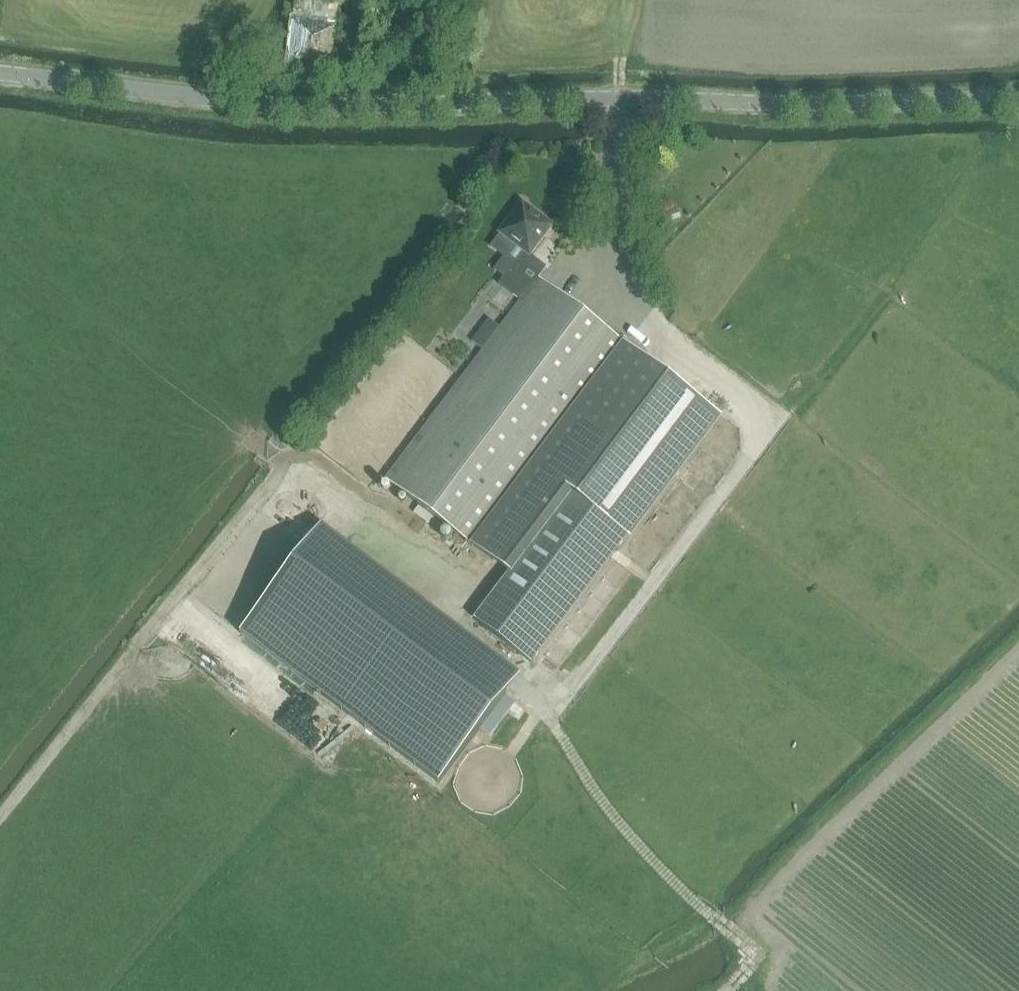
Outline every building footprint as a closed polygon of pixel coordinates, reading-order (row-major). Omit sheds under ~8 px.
[(285,70),(336,76),(344,0),(302,0),(302,3),(296,3),(294,18),(291,18),(285,70)] [(499,285),(521,301),(539,278),(547,268),(531,255),(553,226),(523,203),(500,233),(524,252),(499,285)] [(629,534),(719,414),(539,278),(521,301),(501,327),(484,350),(386,480),(510,574),(573,492),(629,534)] [(490,319),(473,342),(484,350),(501,327),(490,319)] [(532,663),(629,534),(573,492),(510,574),(475,620),(532,663)] [(297,556),(261,598),(278,613),(294,595),(289,591),(310,566),(297,556)] [(322,684),(373,619),(397,638),(406,626),(393,615),(409,595),(397,586),(385,601),(358,580),(332,614),(307,595),(280,630),(299,645),(289,658),(322,684)] [(370,708),(400,729),(451,653),(422,633),(370,708)]
